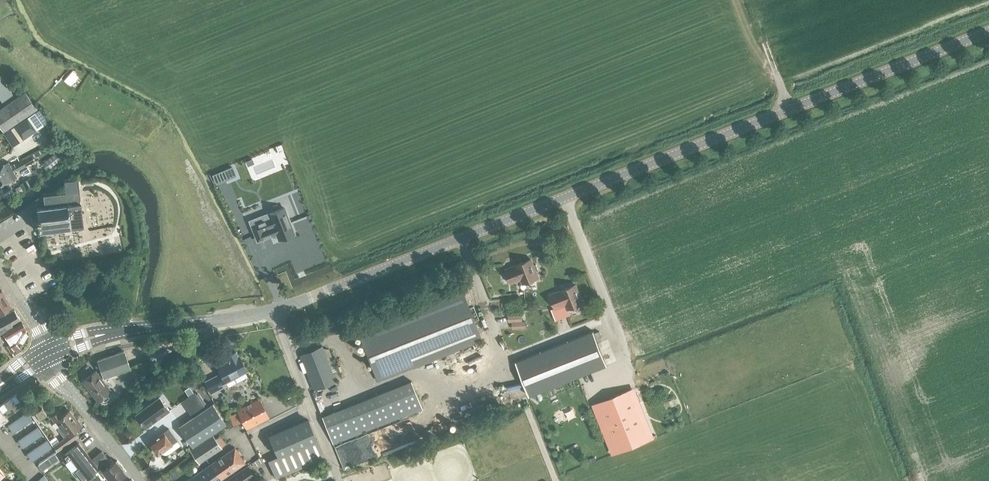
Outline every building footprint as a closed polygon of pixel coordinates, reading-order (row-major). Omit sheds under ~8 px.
[(13,94),(0,75),(0,99),(2,101),(13,94)] [(37,108),(25,91),(0,108),(0,127),(3,131),(37,108)] [(27,117),(14,126),(23,139),(36,130),(27,117)] [(55,153),(42,163),(47,170),(60,160),(55,153)] [(23,160),(26,165),(35,161),(32,155),(23,160)] [(17,170),(26,165),(23,160),(14,165),(17,170)] [(14,170),(9,161),(0,166),(0,178),(14,170)] [(213,175),(216,182),(235,174),(232,167),(213,175)] [(0,178),(0,186),(17,177),(14,170),(0,178)] [(45,230),(80,226),(76,193),(43,197),(44,208),(37,208),(38,216),(32,216),(33,224),(38,224),(39,231),(41,231),(45,230)] [(263,215),(250,220),(258,240),(271,235),(269,231),(275,229),(279,239),(294,233),(284,207),(269,213),(269,214),(263,216),(263,215)] [(48,266),(49,265),(58,262),(56,256),(46,260),(48,266)] [(533,266),(531,259),(516,265),(516,266),(505,270),(510,283),(521,278),(523,283),(538,278),(535,271),(538,270),(536,264),(533,266)] [(583,303),(576,284),(561,290),(562,291),(551,295),(555,308),(567,303),(569,309),(583,303)] [(12,306),(1,290),(0,290),(0,313),(12,306)] [(378,381),(481,340),(462,290),(358,331),(378,381)] [(3,331),(20,320),(14,309),(0,317),(0,333),(3,331)] [(522,314),(508,315),(508,322),(512,322),(512,329),(526,328),(526,320),(522,321),(522,314)] [(3,331),(13,348),(14,350),(19,347),(17,343),(26,330),(24,328),(25,327),(20,320),(3,331)] [(530,396),(608,365),(594,331),(516,362),(530,396)] [(172,344),(172,339),(172,338),(147,342),(148,343),(148,348),(172,344)] [(315,390),(336,382),(322,346),(301,354),(315,390)] [(95,370),(83,380),(99,401),(102,398),(103,400),(106,400),(109,397),(109,395),(108,393),(111,391),(101,378),(104,377),(130,368),(124,351),(123,351),(98,360),(101,370),(98,373),(95,370)] [(238,355),(236,351),(226,356),(228,360),(217,366),(220,373),(204,381),(211,394),(223,388),(222,385),(248,371),(239,355),(238,355)] [(333,444),(422,408),(411,380),(322,416),(333,444)] [(631,391),(597,405),(614,446),(647,433),(631,391)] [(2,423),(9,419),(6,415),(24,402),(23,401),(17,392),(0,404),(0,407),(3,410),(0,412),(0,425),(2,423)] [(203,405),(195,392),(181,401),(192,416),(178,426),(192,447),(226,423),(212,403),(211,403),(210,401),(203,405)] [(146,427),(158,418),(170,410),(160,396),(136,413),(146,427)] [(246,429),(269,418),(259,399),(237,411),(237,412),(229,417),(234,426),(242,421),(246,429)] [(40,420),(47,415),(42,408),(35,412),(40,420)] [(27,410),(8,424),(13,431),(32,418),(27,410)] [(81,425),(69,410),(62,416),(58,411),(51,417),(55,422),(56,421),(59,426),(57,428),(64,437),(53,445),(57,450),(78,435),(75,430),(81,425)] [(276,478),(325,457),(307,418),(269,435),(278,456),(268,460),(276,478)] [(38,425),(18,439),(23,446),(43,433),(38,425)] [(157,437),(149,443),(158,454),(172,443),(177,440),(169,428),(156,437),(157,437)] [(213,434),(191,450),(199,463),(200,462),(222,447),(226,444),(220,435),(216,438),(213,434)] [(46,439),(26,453),(31,460),(51,446),(46,439)] [(109,460),(102,450),(91,459),(78,442),(61,455),(82,480),(83,480),(99,468),(100,468),(100,467),(109,460)] [(245,462),(235,447),(185,480),(217,480),(245,462)] [(39,464),(39,463),(38,464),(42,470),(52,463),(48,458),(39,464)] [(99,468),(101,468),(111,480),(115,480),(126,472),(125,472),(126,471),(117,460),(116,461),(116,460),(112,463),(109,460),(100,467),(100,468),(99,468)] [(224,480),(247,480),(255,476),(247,465),(224,480)]
